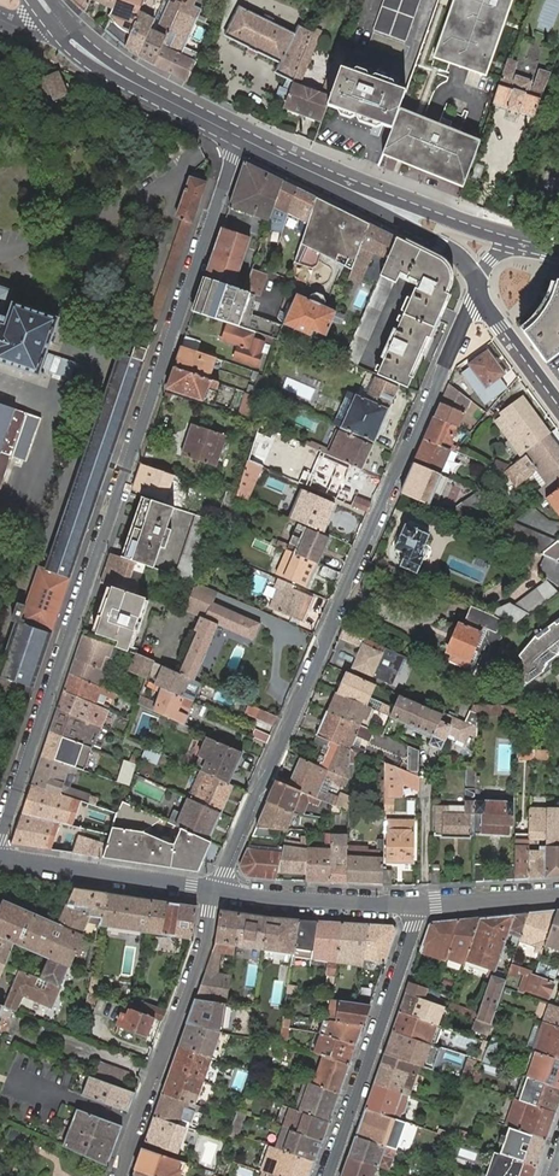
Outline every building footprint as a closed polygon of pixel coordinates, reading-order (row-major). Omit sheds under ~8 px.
[(85,12),(91,0),(72,0),(85,12)] [(112,9),(116,0),(94,0),(112,9)] [(105,31),(116,40),(125,48),(138,15),(144,0),(116,0),(112,9),(109,14),(112,16),(105,31)] [(149,30),(154,21),(163,0),(145,0),(140,14),(138,15),(125,48),(138,56),(149,30)] [(178,10),(182,3),(177,0),(170,0),(156,30),(157,34),(149,30),(138,56),(154,65),(162,46),(166,38),(178,10)] [(177,0),(182,3),(178,10),(198,19),(205,22),(207,19),(199,15),(202,9),(194,5),(196,0),(177,0)] [(374,30),(405,42),(420,0),(385,0),(374,30)] [(435,56),(486,75),(513,0),(454,0),(435,56)] [(294,77),(312,32),(299,25),(295,34),(239,6),(225,35),(249,47),(249,48),(258,52),(259,52),(280,63),(275,72),(288,79),(283,88),(280,86),(275,99),(285,102),(294,77)] [(196,23),(210,29),(212,25),(205,22),(198,19),(178,10),(166,38),(162,46),(154,65),(168,73),(185,81),(194,58),(189,56),(187,55),(182,54),(196,23)] [(317,26),(315,25),(314,28),(312,32),(294,77),(285,102),(283,108),(321,122),(327,105),(341,68),(347,51),(338,48),(322,94),(319,93),(319,92),(318,92),(321,86),(319,83),(311,80),(309,81),(307,87),(306,87),(305,88),(301,87),(314,53),(313,53),(322,30),(316,29),(317,26)] [(405,42),(374,30),(368,46),(400,57),(405,42)] [(341,40),(338,48),(347,51),(349,43),(341,40)] [(517,62),(508,59),(506,67),(505,69),(502,76),(500,85),(493,104),(507,109),(508,109),(510,110),(517,112),(519,113),(519,112),(520,113),(534,117),(540,98),(551,73),(539,70),(533,88),(530,87),(532,81),(516,75),(514,82),(511,81),(517,62)] [(493,73),(502,76),(505,69),(506,67),(496,64),(493,73)] [(351,72),(341,68),(327,105),(338,109),(355,116),(357,116),(365,119),(382,125),(393,129),(399,111),(406,91),(396,87),(388,85),(370,78),(369,78),(351,72)] [(44,77),(54,101),(69,95),(59,71),(44,77)] [(394,157),(464,187),(468,177),(480,143),(399,111),(393,129),(387,144),(387,145),(384,153),(394,157)] [(229,207),(269,221),(274,207),(283,181),(245,162),(229,207)] [(206,182),(207,177),(196,173),(194,177),(193,177),(179,217),(186,219),(192,221),(206,182)] [(464,187),(462,192),(473,196),(478,198),(483,186),(477,184),(478,181),(468,177),(464,187)] [(297,188),(283,181),(274,207),(269,221),(268,225),(279,228),(284,212),(288,214),(297,188)] [(316,198),(297,188),(288,214),(301,220),(308,224),(316,198)] [(335,207),(316,198),(308,224),(295,262),(313,268),(316,266),(320,255),(352,271),(357,257),(361,248),(370,225),(335,207)] [(138,359),(145,361),(192,221),(186,219),(138,359)] [(373,275),(380,277),(384,269),(388,259),(397,238),(370,225),(361,248),(357,257),(352,271),(349,279),(359,284),(369,262),(373,252),(381,256),(377,266),(373,275)] [(220,235),(205,278),(233,287),(250,238),(222,229),(220,235)] [(388,259),(384,269),(380,277),(394,283),(395,284),(398,277),(416,286),(393,338),(390,337),(381,358),(385,359),(378,375),(408,388),(413,378),(410,376),(427,337),(429,338),(449,294),(446,293),(449,285),(450,284),(450,282),(451,281),(450,279),(450,277),(450,275),(450,274),(450,272),(449,271),(448,269),(448,268),(447,267),(446,265),(445,264),(444,262),(443,262),(442,261),(441,261),(441,260),(440,260),(437,258),(397,238),(388,259)] [(253,270),(245,292),(250,293),(255,295),(260,297),(264,286),(267,275),(257,272),(253,270)] [(380,277),(347,353),(345,357),(347,361),(358,366),(394,283),(380,277)] [(233,287),(205,278),(194,312),(229,324),(239,327),(250,293),(245,292),(233,287)] [(546,363),(558,353),(558,281),(557,281),(556,284),(555,288),(554,291),(553,294),(552,298),(550,301),(548,304),(547,307),(545,310),(543,313),(541,316),(539,318),(536,321),(534,323),(531,326),(529,328),(526,331),(523,332),(546,363)] [(40,376),(59,319),(14,303),(13,304),(7,302),(12,290),(0,285),(0,362),(40,376)] [(250,293),(239,327),(255,333),(275,339),(277,340),(284,324),(253,314),(255,295),(250,293)] [(290,309),(288,314),(284,324),(290,327),(311,336),(315,339),(324,342),(326,337),(336,311),(324,306),(326,302),(324,296),(317,293),(311,296),(309,300),(297,294),(290,309)] [(255,333),(239,327),(229,324),(223,341),(239,347),(235,358),(258,366),(266,342),(254,337),(255,333)] [(313,344),(315,339),(311,336),(290,327),(288,332),(313,344)] [(266,342),(273,344),(275,339),(255,333),(254,337),(266,342)] [(185,337),(181,347),(197,352),(200,343),(185,337)] [(181,347),(175,367),(209,379),(216,359),(197,352),(181,347)] [(465,370),(462,373),(473,388),(475,386),(480,393),(506,374),(488,350),(464,367),(465,370)] [(0,679),(33,690),(145,361),(138,359),(126,354),(120,352),(51,552),(46,569),(39,567),(17,631),(13,643),(13,645),(12,646),(11,651),(0,679)] [(175,367),(167,389),(188,396),(188,394),(191,395),(190,397),(203,402),(208,386),(217,389),(219,383),(210,380),(209,379),(175,367)] [(251,377),(252,371),(237,367),(235,373),(251,377)] [(253,394),(259,374),(259,373),(255,371),(248,392),(253,394)] [(256,398),(258,392),(263,376),(259,374),(253,394),(248,392),(247,395),(246,394),(241,408),(239,417),(249,420),(256,398)] [(336,419),(333,424),(341,427),(342,428),(374,442),(389,410),(399,388),(375,377),(365,399),(356,395),(348,391),(346,397),(353,400),(343,422),(336,419)] [(470,400),(449,384),(440,403),(435,417),(449,423),(457,426),(458,427),(464,414),(470,400)] [(487,413),(502,395),(495,390),(486,401),(480,396),(474,403),(487,413)] [(237,406),(241,408),(246,394),(241,393),(237,406)] [(353,400),(346,397),(336,419),(343,422),(353,400)] [(549,434),(550,434),(523,397),(501,413),(511,426),(504,431),(521,455),(549,434)] [(12,456),(0,453),(15,409),(0,404),(0,492),(12,456)] [(0,453),(12,456),(27,413),(15,409),(0,453)] [(449,423),(435,417),(425,439),(439,445),(449,450),(453,441),(451,440),(453,435),(457,426),(449,423)] [(192,423),(181,455),(216,467),(227,436),(192,423)] [(286,436),(259,424),(256,436),(248,460),(260,465),(261,466),(264,467),(266,462),(261,461),(268,440),(263,438),(264,433),(284,441),(286,436)] [(458,427),(457,426),(453,435),(459,438),(463,429),(458,427)] [(362,469),(374,442),(342,428),(333,450),(311,441),(311,443),(307,441),(305,445),(330,456),(362,469)] [(558,445),(549,434),(521,455),(523,458),(511,467),(509,468),(504,472),(497,478),(499,480),(511,471),(515,477),(521,473),(532,464),(558,445)] [(439,475),(450,450),(449,450),(439,445),(425,439),(415,463),(439,475)] [(558,445),(532,464),(521,473),(515,477),(511,480),(516,487),(526,479),(532,474),(537,471),(547,484),(558,475),(558,447),(558,445)] [(283,475),(318,491),(331,461),(301,448),(297,459),(293,467),(292,471),(289,470),(287,474),(284,472),(283,475)] [(291,456),(284,472),(287,474),(289,470),(292,471),(293,467),(297,459),(291,456)] [(260,465),(248,460),(238,495),(241,497),(247,499),(261,466),(260,465)] [(497,460),(493,468),(504,472),(509,468),(511,467),(497,460)] [(428,505),(441,475),(439,475),(415,463),(402,493),(428,505)] [(141,465),(132,490),(160,500),(162,495),(158,494),(164,476),(167,478),(167,479),(172,481),(178,483),(179,477),(141,465)] [(537,471),(532,474),(542,488),(547,484),(537,471)] [(547,484),(542,488),(540,489),(547,498),(558,489),(558,475),(547,484)] [(160,500),(165,501),(167,496),(172,481),(167,479),(167,478),(164,476),(158,494),(162,495),(160,500)] [(306,491),(301,489),(289,517),(294,519),(295,517),(300,518),(304,509),(299,507),(306,491)] [(547,498),(558,514),(558,489),(547,498)] [(348,494),(341,490),(337,498),(345,501),(348,494)] [(241,497),(238,495),(227,491),(226,493),(224,500),(238,505),(241,497)] [(294,519),(323,532),(335,504),(306,491),(299,507),(304,509),(300,518),(295,517),(294,519)] [(476,492),(460,504),(471,511),(483,501),(481,498),(477,501),(475,498),(478,495),(476,492)] [(164,504),(175,507),(177,499),(167,496),(165,501),(164,504)] [(367,512),(371,504),(357,497),(353,506),(367,512)] [(146,498),(125,559),(135,562),(154,568),(161,548),(166,549),(172,530),(167,529),(175,507),(164,504),(146,498)] [(471,511),(460,504),(448,513),(483,528),(485,523),(491,526),(495,523),(487,519),(475,514),(471,511)] [(220,509),(217,519),(218,519),(230,524),(234,514),(220,509)] [(196,515),(176,575),(195,582),(216,521),(196,515)] [(503,530),(491,526),(485,523),(483,528),(496,534),(503,530)] [(512,523),(503,530),(496,534),(541,554),(557,542),(512,523)] [(318,563),(319,564),(330,538),(299,524),(297,529),(294,536),(290,544),(290,545),(279,541),(273,538),(272,543),(287,549),(288,550),(294,552),(318,563)] [(405,554),(400,566),(417,574),(422,562),(421,558),(420,558),(429,535),(427,534),(428,533),(427,530),(422,528),(419,529),(418,530),(406,524),(395,549),(405,554)] [(557,542),(541,554),(556,561),(558,559),(558,542),(558,541),(557,542)] [(216,552),(208,548),(204,562),(212,564),(213,560),(216,552)] [(307,588),(318,563),(294,552),(288,550),(287,549),(277,571),(279,572),(278,575),(307,588)] [(224,555),(216,552),(213,560),(221,563),(224,555)] [(111,554),(101,582),(112,586),(125,591),(129,580),(135,582),(137,575),(131,573),(135,562),(125,559),(111,554)] [(337,581),(341,573),(324,565),(321,572),(322,575),(337,581)] [(389,566),(388,570),(398,574),(399,572),(398,571),(394,569),(394,568),(389,566)] [(291,588),(293,585),(278,578),(274,587),(276,588),(283,591),(275,610),(303,622),(313,597),(291,588)] [(132,593),(135,582),(129,580),(125,591),(132,593)] [(547,580),(521,601),(530,613),(557,591),(547,580)] [(197,583),(196,582),(186,610),(202,617),(219,624),(254,640),(262,622),(213,601),(216,592),(202,586),(197,583)] [(112,586),(96,634),(118,641),(117,647),(136,654),(138,649),(130,646),(147,598),(132,593),(125,591),(112,586)] [(275,610),(283,591),(276,588),(268,607),(275,610)] [(490,629),(496,616),(471,606),(466,619),(463,625),(460,624),(448,652),(451,653),(449,660),(467,667),(469,661),(474,651),(478,653),(481,646),(477,644),(481,633),(484,627),(490,629)] [(522,620),(523,619),(507,607),(501,614),(516,624),(522,620)] [(219,624),(202,617),(196,630),(199,632),(181,674),(191,678),(194,680),(219,624)] [(557,623),(555,621),(548,626),(551,629),(538,638),(535,635),(520,654),(524,659),(510,669),(509,676),(516,685),(523,686),(544,671),(546,662),(558,652),(558,621),(557,623)] [(394,661),(398,653),(342,629),(339,637),(361,647),(353,668),(385,682),(390,670),(394,661)] [(83,635),(70,674),(101,687),(106,673),(105,670),(101,669),(105,657),(109,658),(113,646),(83,635)] [(154,662),(136,654),(128,671),(146,679),(154,662)] [(101,669),(105,670),(109,658),(105,657),(101,669)] [(154,662),(146,679),(146,680),(149,682),(150,682),(155,670),(162,673),(156,685),(163,688),(183,697),(191,678),(181,674),(154,662)] [(366,706),(391,716),(394,708),(374,700),(370,698),(376,685),(346,672),(337,693),(366,706)] [(70,674),(64,691),(108,710),(109,706),(104,704),(107,696),(113,698),(115,694),(109,690),(101,687),(70,674)] [(140,695),(137,704),(181,723),(183,723),(186,716),(193,701),(183,697),(163,688),(156,685),(150,682),(149,682),(147,685),(162,692),(158,703),(140,695)] [(216,689),(208,686),(206,691),(214,695),(216,689)] [(64,691),(58,708),(100,726),(103,727),(104,724),(94,720),(97,711),(106,715),(108,710),(64,691)] [(371,719),(387,726),(391,716),(366,706),(337,693),(329,712),(355,723),(367,728),(371,719)] [(466,742),(469,734),(472,725),(467,722),(443,713),(400,695),(394,708),(391,716),(434,735),(430,744),(441,749),(449,732),(458,736),(457,738),(466,742)] [(477,713),(477,714),(518,716),(518,714),(518,706),(475,705),(472,711),(477,713)] [(58,708),(50,732),(92,747),(94,741),(87,739),(90,729),(98,732),(100,726),(58,708)] [(274,726),(278,717),(263,710),(259,719),(274,726)] [(373,730),(372,730),(367,728),(355,723),(329,712),(327,711),(316,735),(317,736),(329,741),(350,749),(357,752),(361,754),(362,754),(364,750),(359,748),(352,745),(356,735),(363,738),(368,741),(373,730)] [(469,734),(477,737),(477,736),(477,714),(477,713),(472,711),(467,722),(472,725),(469,734)] [(183,723),(181,723),(178,729),(188,733),(191,727),(183,723)] [(267,743),(270,735),(255,728),(252,737),(267,743)] [(87,739),(94,741),(98,732),(90,729),(87,739)] [(50,732),(42,756),(76,768),(83,770),(84,770),(92,747),(50,732)] [(363,738),(356,735),(352,745),(359,748),(363,738)] [(323,746),(315,764),(319,766),(321,762),(323,763),(330,747),(328,746),(329,741),(317,736),(314,742),(323,746)] [(144,746),(126,738),(124,741),(143,749),(144,746)] [(200,771),(229,784),(242,752),(213,739),(200,770),(200,771)] [(329,770),(349,779),(350,764),(357,764),(357,752),(350,749),(329,741),(328,746),(330,747),(323,763),(321,762),(319,766),(329,770)] [(409,746),(409,772),(418,776),(419,750),(409,746)] [(161,753),(147,747),(142,758),(156,764),(161,753)] [(517,758),(534,758),(534,750),(518,750),(517,758)] [(549,751),(534,750),(534,758),(549,759),(549,751)] [(133,755),(131,761),(137,764),(138,765),(141,758),(133,755)] [(42,756),(32,785),(87,803),(90,795),(70,788),(68,792),(62,789),(68,771),(75,773),(76,768),(42,756)] [(346,787),(349,779),(329,770),(319,766),(315,764),(301,758),(291,782),(279,777),(277,781),(289,786),(301,791),(317,798),(321,800),(331,804),(333,805),(336,806),(349,812),(349,808),(352,798),(339,793),(338,797),(327,792),(325,796),(325,797),(318,794),(325,777),(332,780),(331,781),(346,787)] [(126,760),(118,782),(130,786),(137,764),(131,761),(126,760)] [(392,798),(400,798),(400,783),(402,782),(418,789),(418,776),(409,772),(395,766),(384,762),(384,780),(384,784),(384,791),(384,798),(392,798)] [(475,789),(476,775),(476,767),(467,766),(466,789),(475,789)] [(70,788),(75,773),(68,771),(62,789),(68,792),(70,788)] [(188,798),(221,813),(233,785),(229,784),(200,771),(188,798)] [(475,800),(475,813),(481,814),(480,834),(509,835),(510,826),(513,826),(513,802),(479,801),(480,776),(476,775),(475,789),(475,800)] [(325,796),(327,792),(331,781),(332,780),(325,777),(318,794),(325,797),(325,796)] [(277,781),(267,802),(292,812),(297,814),(298,814),(303,815),(309,802),(318,806),(321,800),(317,798),(301,791),(289,786),(277,781)] [(82,854),(103,857),(113,827),(117,813),(95,806),(87,803),(32,785),(12,844),(61,851),(82,854)] [(471,813),(475,813),(475,800),(475,789),(466,789),(466,800),(465,806),(436,805),(435,835),(442,835),(442,837),(470,838),(471,813)] [(87,803),(95,806),(98,797),(90,795),(87,803)] [(209,841),(221,813),(188,798),(176,826),(181,828),(209,841)] [(392,811),(392,798),(384,798),(384,810),(384,811),(392,811)] [(113,827),(103,857),(140,863),(174,868),(198,872),(203,861),(211,842),(209,841),(181,828),(174,844),(169,843),(143,831),(162,819),(149,813),(126,803),(125,803),(124,802),(123,801),(117,813),(113,827)] [(296,817),(297,814),(292,812),(267,802),(257,827),(273,828),(285,829),(291,815),(296,817)] [(152,807),(149,813),(162,819),(163,820),(166,812),(152,807)] [(528,879),(545,877),(546,846),(547,816),(547,808),(530,808),(530,816),(529,835),(529,846),(528,879)] [(545,877),(558,877),(558,809),(547,808),(547,816),(546,846),(545,877)] [(387,844),(386,861),(386,863),(414,864),(415,835),(415,822),(387,822),(386,824),(386,836),(387,836),(387,844)] [(257,827),(253,836),(272,838),(273,828),(257,827)] [(515,879),(528,879),(529,846),(529,835),(516,835),(515,865),(515,879)] [(330,882),(347,883),(347,868),(348,868),(348,846),(348,840),(348,836),(331,836),(331,846),(331,851),(331,859),(330,882)] [(383,885),(383,870),(383,861),(383,843),(383,839),(378,839),(378,852),(369,851),(368,847),(368,844),(368,842),(348,840),(348,846),(348,868),(347,868),(347,883),(383,885)] [(307,850),(307,844),(301,843),(285,840),(283,849),(282,852),(278,871),(307,873),(307,850)] [(306,881),(330,882),(331,859),(331,851),(331,846),(327,846),(327,851),(307,850),(307,873),(306,881)] [(246,876),(276,879),(278,871),(282,852),(283,849),(279,848),(278,851),(247,848),(239,866),(246,876)] [(474,882),(484,881),(484,864),(474,864),(474,882)] [(505,880),(515,879),(515,865),(506,864),(505,880)] [(383,885),(391,885),(391,870),(383,870),(383,885)] [(59,886),(48,885),(44,894),(53,899),(59,886)] [(75,888),(58,925),(63,927),(81,935),(87,923),(90,915),(103,917),(108,893),(94,891),(75,888)] [(151,900),(108,893),(103,917),(102,925),(147,932),(151,900)] [(197,906),(151,900),(147,932),(192,939),(192,937),(197,906)] [(14,941),(21,944),(34,915),(3,901),(0,909),(0,935),(14,941)] [(206,971),(187,1024),(219,1032),(224,1003),(226,1003),(229,985),(231,975),(218,973),(222,951),(234,953),(235,945),(240,913),(220,910),(216,941),(216,943),(213,950),(206,971)] [(557,910),(529,913),(520,938),(520,940),(537,947),(535,952),(542,955),(547,940),(557,910)] [(557,910),(547,940),(558,944),(558,910),(557,910)] [(268,917),(240,913),(235,945),(263,949),(268,917)] [(529,913),(514,914),(507,933),(513,935),(510,943),(518,946),(520,940),(520,938),(529,913)] [(464,964),(463,966),(471,968),(473,962),(494,969),(507,933),(514,914),(479,918),(465,959),(464,964)] [(21,944),(24,945),(50,956),(63,927),(58,925),(34,915),(21,944)] [(90,915),(87,923),(102,925),(103,917),(90,915)] [(297,920),(268,917),(263,949),(292,954),(293,949),(297,920)] [(459,920),(446,959),(464,964),(465,959),(479,918),(459,920)] [(317,921),(297,920),(293,949),(292,954),(292,956),(311,959),(312,952),(317,921)] [(420,951),(445,960),(446,959),(459,920),(432,922),(430,925),(420,951)] [(342,923),(317,921),(312,952),(311,959),(328,962),(327,974),(335,975),(337,963),(342,923)] [(368,924),(342,923),(337,963),(362,966),(363,960),(368,924)] [(392,926),(368,924),(363,960),(384,963),(396,930),(392,926)] [(63,927),(50,956),(69,965),(70,965),(83,936),(81,935),(63,927)] [(11,949),(14,941),(0,935),(0,962),(5,964),(11,949)] [(69,965),(50,956),(40,979),(19,970),(4,1006),(12,1009),(17,1011),(22,998),(31,1002),(51,1010),(61,987),(59,987),(69,965)] [(521,967),(512,964),(508,974),(517,977),(519,973),(525,975),(520,989),(525,991),(548,999),(554,983),(531,974),(532,971),(521,967)] [(479,1014),(477,1019),(491,1024),(497,1005),(504,987),(506,980),(507,976),(494,971),(492,976),(479,1014)] [(456,987),(458,980),(445,976),(443,983),(456,987)] [(89,992),(96,995),(98,982),(91,981),(89,992)] [(423,999),(427,988),(409,982),(406,993),(423,999)] [(297,987),(288,985),(287,992),(296,994),(297,987)] [(95,1004),(98,996),(96,995),(89,992),(87,1001),(95,1004)] [(442,1011),(443,1007),(432,1002),(423,999),(406,993),(399,1011),(435,1024),(441,1010),(442,1011)] [(341,1001),(332,1000),(328,1020),(330,1021),(338,1022),(362,1025),(370,1005),(357,1003),(341,1001)] [(132,1005),(132,1009),(142,1013),(154,1018),(162,1020),(165,1010),(145,1003),(143,1009),(132,1005)] [(550,1003),(544,1022),(558,1027),(558,1007),(550,1003)] [(449,1008),(477,1019),(479,1014),(450,1004),(449,1008)] [(142,1013),(132,1009),(130,1008),(125,1006),(122,1012),(118,1025),(148,1036),(154,1018),(142,1013)] [(434,1045),(441,1026),(435,1024),(399,1011),(392,1031),(434,1045)] [(283,1014),(282,1027),(289,1028),(290,1015),(283,1014)] [(491,1024),(477,1019),(474,1029),(487,1034),(491,1024)] [(544,1022),(535,1019),(525,1047),(534,1050),(544,1022)] [(330,1021),(328,1020),(324,1020),(319,1033),(321,1034),(325,1035),(356,1045),(362,1025),(338,1022),(330,1021)] [(544,1022),(534,1050),(537,1051),(542,1053),(558,1059),(558,1027),(544,1022)] [(216,1039),(219,1032),(187,1024),(179,1046),(210,1057),(216,1039)] [(282,1027),(280,1040),(286,1042),(289,1028),(282,1027)] [(418,1065),(426,1068),(434,1045),(392,1031),(385,1054),(403,1060),(418,1065)] [(321,1034),(319,1033),(316,1032),(309,1051),(314,1052),(321,1034)] [(349,1064),(356,1045),(325,1035),(321,1034),(314,1052),(324,1056),(349,1064)] [(471,1047),(474,1042),(460,1034),(457,1040),(471,1047)] [(490,1044),(490,1042),(485,1040),(485,1042),(478,1060),(483,1062),(485,1055),(490,1044)] [(496,1046),(490,1044),(485,1055),(492,1057),(493,1056),(497,1047),(496,1046)] [(208,1063),(210,1057),(179,1046),(171,1069),(202,1080),(208,1063)] [(542,1053),(537,1051),(528,1077),(533,1079),(558,1088),(558,1059),(542,1053)] [(374,1083),(408,1095),(416,1074),(418,1065),(403,1060),(385,1054),(381,1062),(374,1083)] [(339,1093),(349,1064),(324,1056),(315,1084),(339,1093)] [(462,1079),(470,1082),(477,1061),(469,1058),(462,1079)] [(98,1062),(93,1076),(124,1087),(129,1072),(98,1062)] [(200,1086),(202,1080),(171,1069),(162,1093),(194,1104),(200,1086)] [(128,1110),(135,1091),(93,1076),(89,1075),(82,1093),(128,1110)] [(558,1101),(558,1088),(533,1079),(528,1077),(524,1076),(523,1080),(527,1081),(522,1096),(518,1095),(516,1099),(519,1100),(555,1112),(558,1101)] [(527,1081),(523,1080),(518,1095),(522,1096),(527,1081)] [(329,1121),(339,1093),(315,1084),(305,1081),(297,1103),(295,1109),(329,1121)] [(406,1101),(408,1095),(374,1083),(365,1108),(399,1120),(402,1113),(404,1112),(407,1103),(406,1101)] [(197,1112),(199,1106),(196,1105),(194,1104),(162,1093),(154,1116),(186,1127),(188,1128),(194,1111),(197,1112)] [(453,1097),(448,1095),(445,1104),(451,1106),(453,1097)] [(546,1139),(555,1112),(519,1100),(516,1099),(506,1126),(509,1127),(510,1127),(546,1139)] [(70,1127),(63,1145),(66,1147),(99,1161),(107,1165),(115,1144),(118,1137),(122,1126),(123,1125),(77,1108),(70,1127)] [(322,1141),(329,1121),(295,1109),(290,1108),(284,1124),(283,1128),(284,1128),(291,1130),(322,1141)] [(396,1150),(405,1122),(399,1120),(365,1108),(356,1136),(384,1146),(396,1150)] [(238,1134),(244,1114),(236,1111),(234,1118),(229,1131),(233,1133),(238,1134)] [(154,1116),(145,1141),(177,1152),(178,1152),(186,1127),(154,1116)] [(498,1142),(499,1154),(509,1127),(501,1134),(498,1142)] [(536,1166),(546,1139),(510,1127),(509,1127),(499,1154),(500,1154),(501,1155),(536,1166)] [(315,1161),(322,1141),(291,1130),(284,1128),(277,1148),(284,1150),(315,1161)] [(469,1133),(459,1130),(457,1136),(467,1139),(469,1133)] [(356,1136),(349,1156),(376,1166),(378,1166),(389,1170),(396,1150),(384,1146),(356,1136)] [(315,1161),(284,1150),(277,1148),(270,1145),(261,1171),(264,1172),(268,1173),(276,1175),(310,1175),(315,1161)] [(180,1161),(143,1148),(135,1169),(154,1175),(179,1175),(181,1170),(178,1169),(180,1161)] [(499,1154),(493,1152),(485,1175),(494,1175),(501,1155),(500,1154),(499,1154)] [(536,1166),(501,1155),(494,1175),(533,1175),(536,1166)] [(376,1166),(349,1156),(342,1175),(373,1175),(376,1166)]
